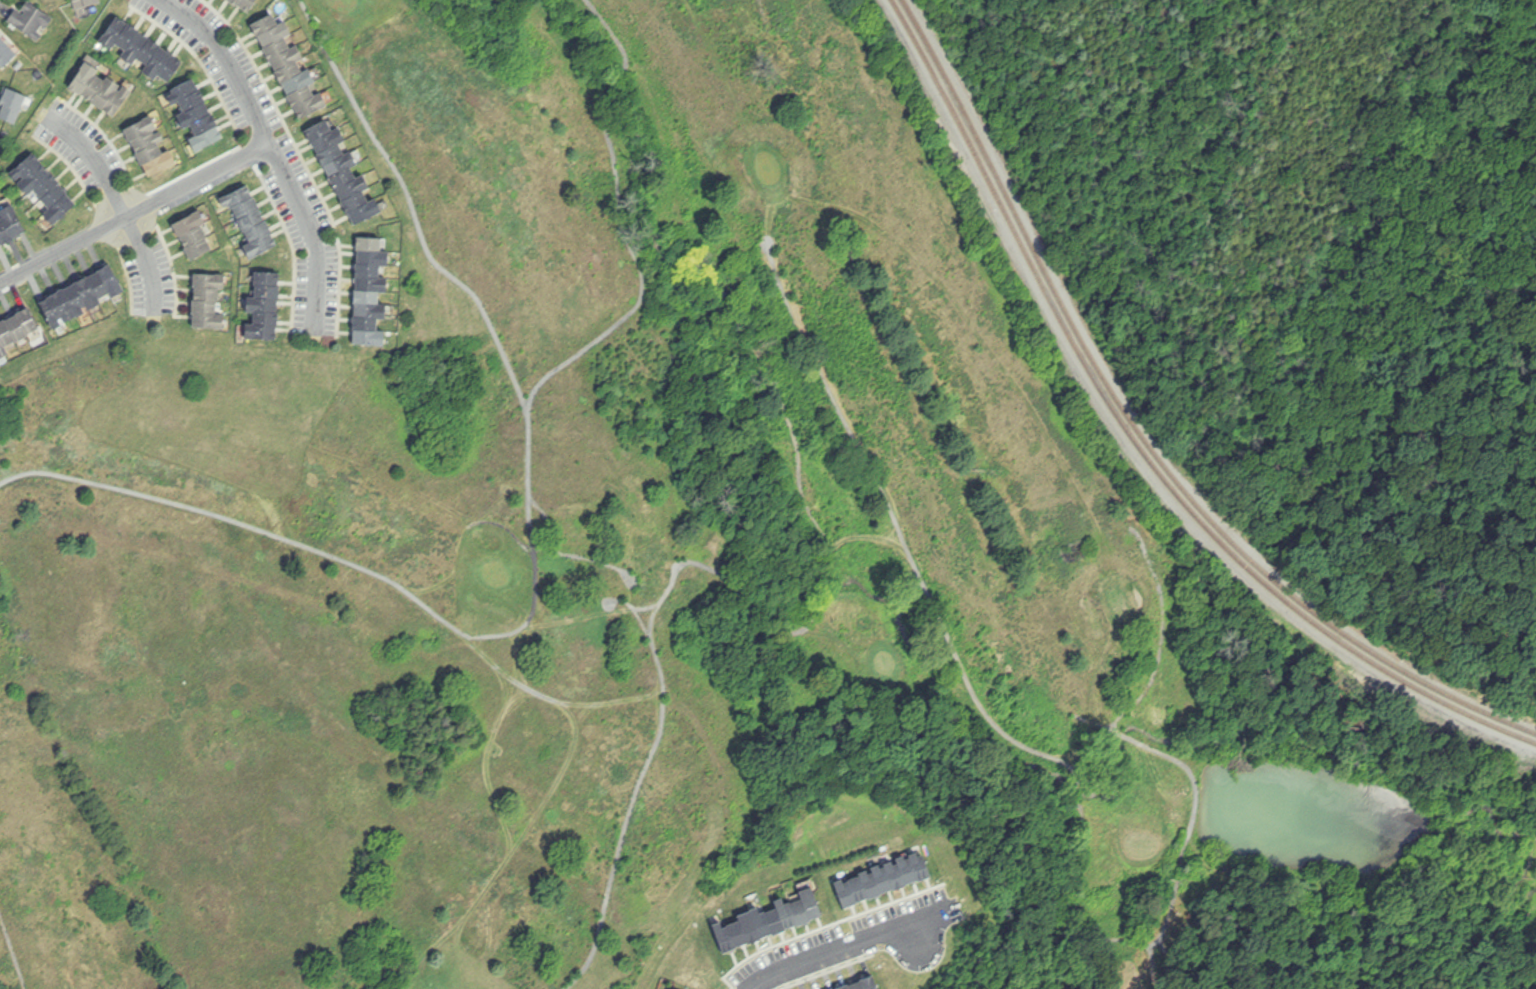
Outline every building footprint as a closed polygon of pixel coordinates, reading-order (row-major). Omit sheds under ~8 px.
[(41,41),(55,16),(25,0),(24,0),(11,24),(41,41)] [(77,11),(103,3),(102,0),(74,0),(77,11)] [(252,16),(228,0),(263,0),(252,16)] [(331,106),(324,91),(317,95),(312,86),(319,82),(312,69),(306,72),(301,62),(307,59),(300,44),(293,47),(289,39),(296,35),(288,20),(281,24),(276,14),(254,25),(291,95),(290,95),(303,120),(331,106)] [(103,41),(119,17),(130,24),(130,23),(142,30),(141,31),(151,38),(152,36),(165,45),(165,47),(174,53),(174,54),(185,62),(171,84),(158,75),(156,79),(145,72),(149,65),(138,58),(135,64),(125,57),(129,50),(118,43),(114,48),(103,41)] [(6,69),(20,54),(0,34),(0,63),(6,69)] [(71,88),(88,62),(101,70),(98,75),(106,80),(109,76),(123,85),(120,90),(122,91),(125,85),(134,91),(117,118),(71,88)] [(173,90),(195,79),(213,115),(215,114),(228,139),(197,154),(190,140),(197,136),(192,126),(184,130),(178,117),(186,113),(181,103),(173,107),(168,97),(175,94),(173,90)] [(9,88),(0,111),(0,117),(18,125),(29,96),(9,88)] [(124,130),(152,115),(160,129),(155,132),(157,134),(163,131),(168,140),(161,143),(166,153),(173,149),(181,164),(151,180),(124,130)] [(307,131),(330,119),(336,130),(342,126),(350,141),(343,145),(348,153),(353,150),(361,164),(355,168),(359,176),(366,172),(374,188),(366,192),(371,201),(378,197),(385,211),(357,227),(343,201),(344,200),(319,154),(321,153),(315,143),(314,143),(307,131)] [(52,209),(46,215),(56,225),(78,203),(68,193),(70,192),(61,183),(62,182),(44,164),(46,162),(35,151),(18,168),(17,167),(11,173),(19,181),(23,177),(25,179),(20,184),(30,195),(35,190),(44,199),(43,199),(52,209)] [(221,199),(226,209),(232,206),(234,209),(235,208),(242,220),(240,221),(246,232),(247,231),(253,242),(246,246),(253,259),(279,245),(274,234),(276,233),(269,218),(268,219),(263,210),(265,210),(257,196),(256,196),(250,184),(221,199)] [(9,242),(10,244),(19,239),(18,237),(28,232),(14,205),(2,211),(5,217),(0,220),(0,246),(9,242)] [(192,261),(214,249),(209,238),(210,237),(204,226),(209,224),(202,209),(173,224),(192,261)] [(360,237),(385,239),(384,252),(392,253),(391,267),(383,267),(382,278),(390,279),(390,294),(382,293),(381,303),(388,304),(387,319),(380,318),(379,331),(388,331),(387,346),(356,344),(356,331),(354,331),(355,316),(357,316),(358,304),(355,304),(356,289),(358,289),(360,264),(361,263),(362,251),(359,251),(360,237)] [(42,303),(56,329),(62,325),(60,321),(66,318),(68,322),(86,313),(83,308),(89,305),(91,310),(102,304),(100,299),(111,294),(114,298),(127,291),(112,263),(98,270),(99,271),(94,274),(93,273),(75,282),(75,284),(67,288),(67,286),(60,290),(60,292),(54,295),(55,296),(42,303)] [(256,270),(281,271),(281,274),(282,274),(282,284),(283,284),(282,300),(281,300),(280,312),(281,312),(281,326),(279,326),(279,338),(248,337),(249,324),(256,324),(256,312),(248,312),(249,297),(257,297),(257,286),(255,286),(256,270)] [(226,275),(226,276),(229,276),(229,285),(227,285),(226,290),(221,290),(220,301),(219,301),(218,314),(227,315),(226,331),(193,329),(194,300),(196,300),(196,288),(194,288),(195,273),(226,275)] [(2,359),(0,356),(0,322),(10,317),(10,319),(17,315),(16,313),(30,305),(44,331),(17,345),(16,342),(6,347),(10,355),(2,359)] [(826,920),(816,887),(801,892),(803,899),(788,904),(786,897),(776,901),(779,908),(763,913),(761,908),(738,915),(740,919),(717,926),(724,952),(826,920)]
